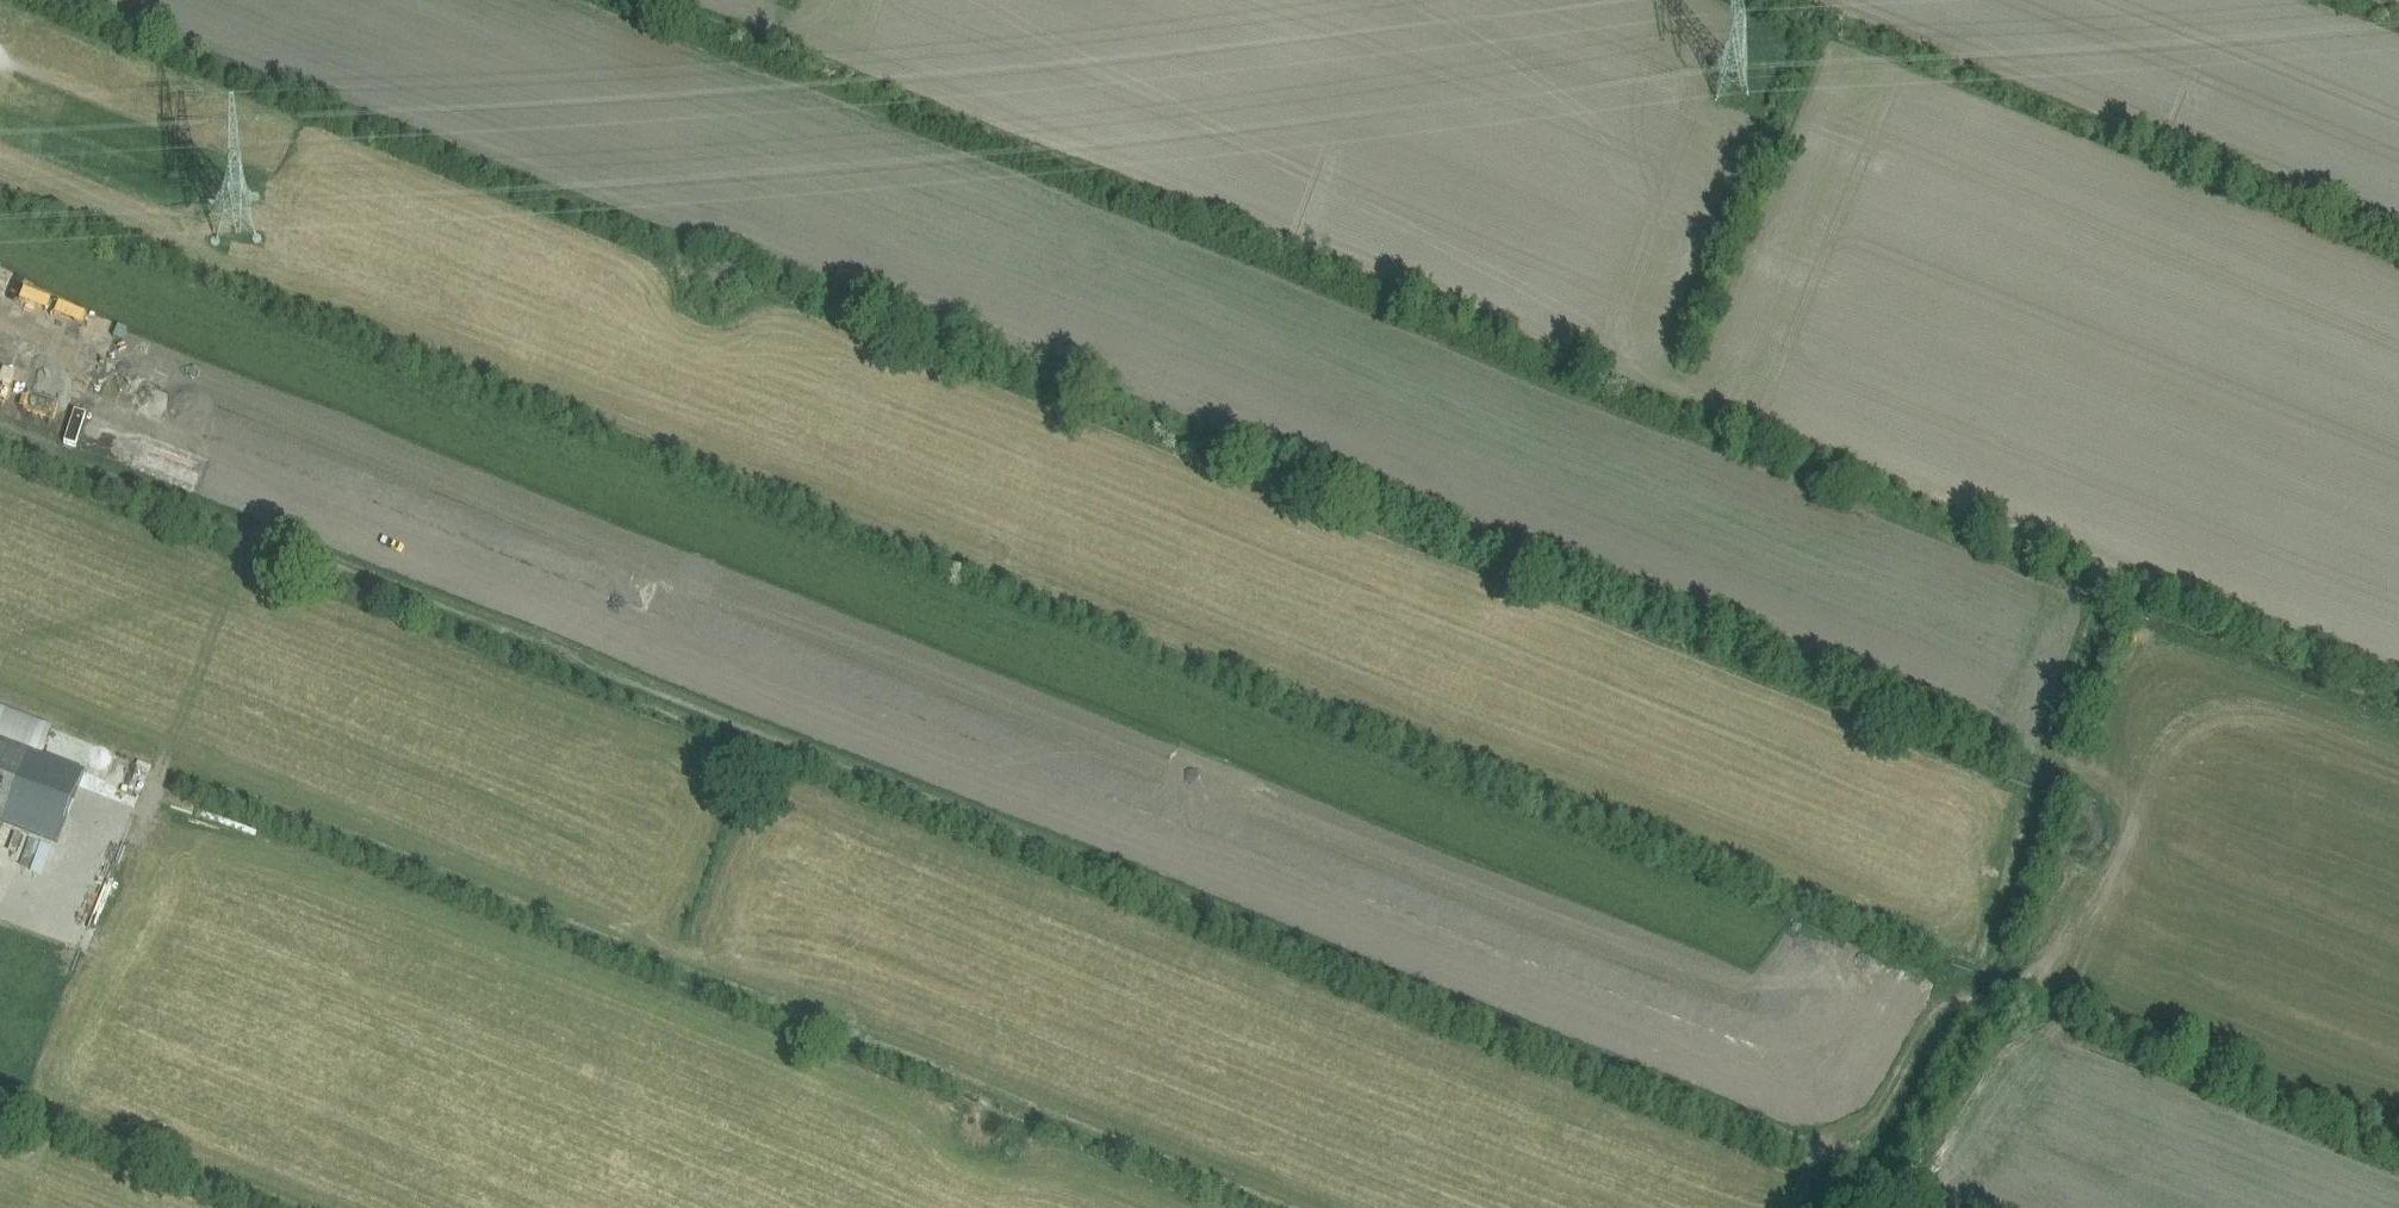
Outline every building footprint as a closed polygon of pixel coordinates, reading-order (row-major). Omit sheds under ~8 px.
[(2,822),(57,843),(84,771),(29,750),(0,739),(0,821),(2,822)]
